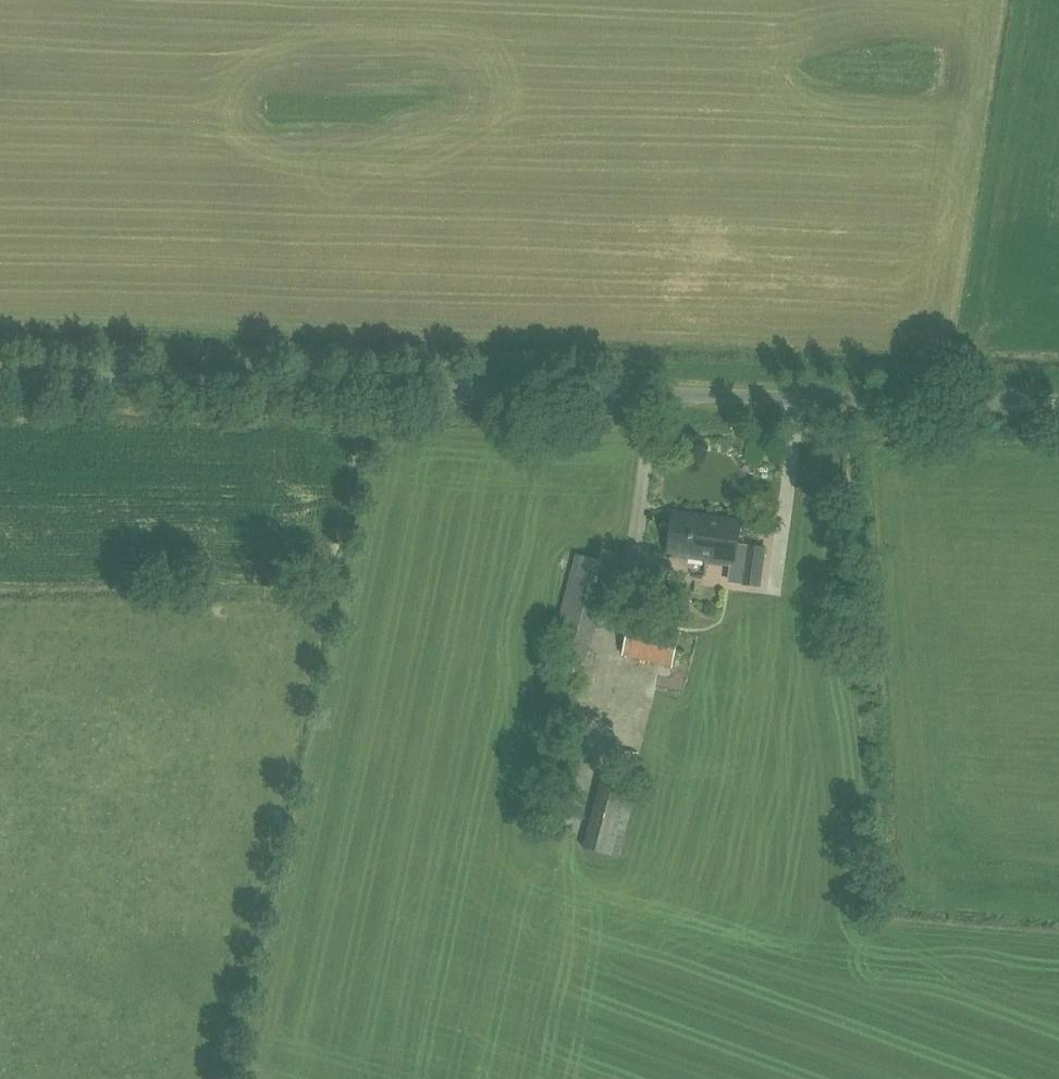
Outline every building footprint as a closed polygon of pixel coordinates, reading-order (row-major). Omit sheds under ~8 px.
[(706,559),(712,518),(675,513),(670,554),(706,559)] [(712,518),(706,559),(706,561),(733,565),(730,581),(759,585),(764,549),(749,547),(749,549),(738,547),(741,522),(712,518)] [(556,638),(557,638),(560,638),(555,656),(585,664),(590,647),(593,648),(615,565),(577,554),(556,638)] [(673,670),(683,633),(633,620),(624,657),(673,670)] [(620,858),(638,788),(605,780),(585,848),(620,858)]
